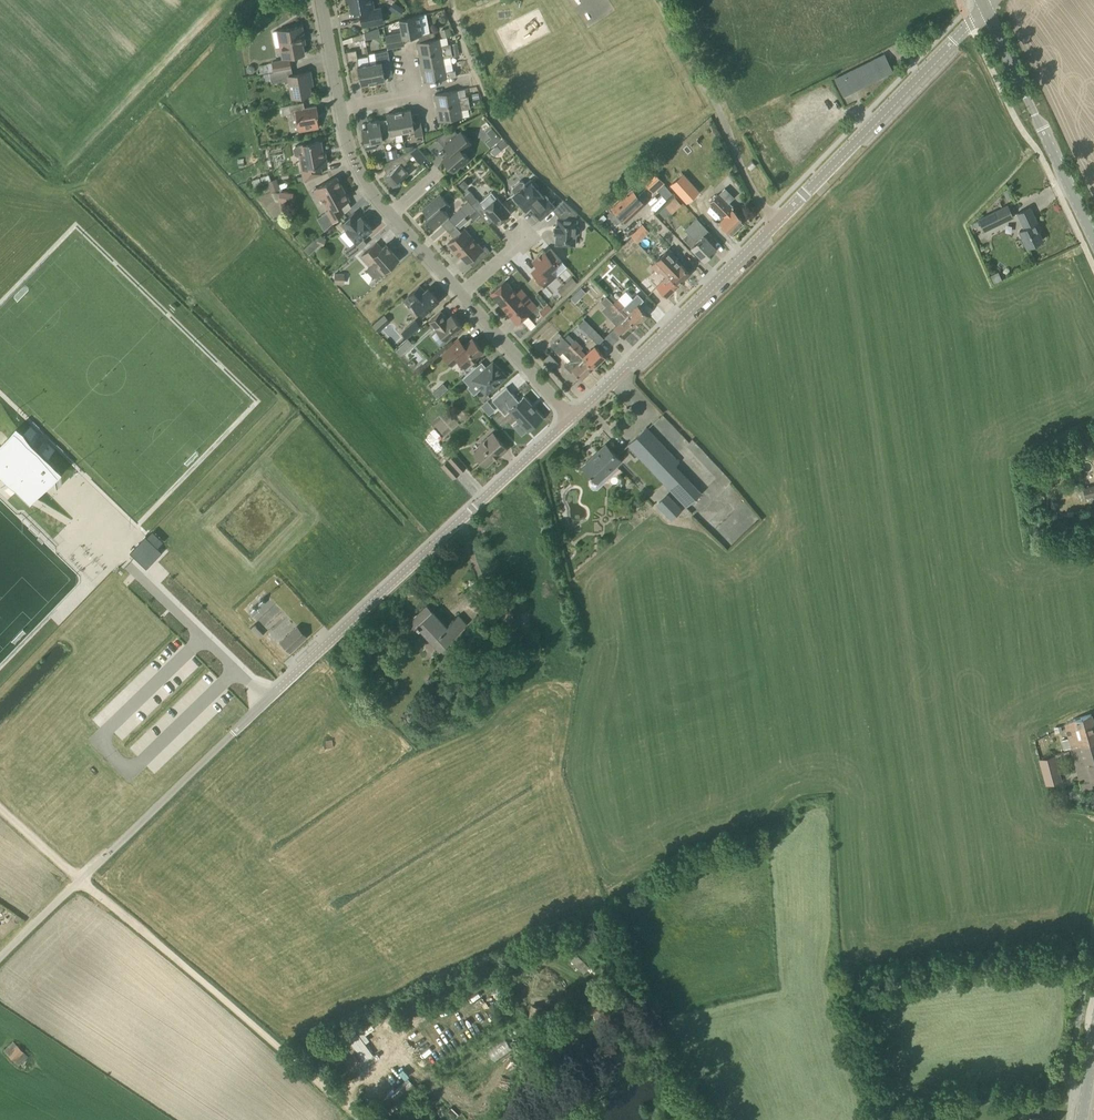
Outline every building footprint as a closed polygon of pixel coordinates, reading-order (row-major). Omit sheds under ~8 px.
[(352,11),(362,9),(362,11),(360,11),(363,26),(383,22),(381,8),(374,9),(373,7),(374,7),(373,0),(350,0),(352,11)] [(400,16),(405,8),(393,1),(388,8),(400,16)] [(388,48),(401,45),(400,38),(418,35),(422,34),(419,15),(407,17),(407,18),(399,20),(402,32),(385,36),(388,48)] [(282,57),(304,53),(302,43),(305,42),(302,25),(278,30),(280,45),(282,57)] [(440,29),(441,36),(452,33),(450,27),(440,29)] [(354,41),(366,39),(364,32),(352,36),(354,41)] [(435,39),(434,32),(422,34),(418,35),(420,42),(417,42),(420,55),(451,50),(450,43),(441,45),(439,38),(435,39)] [(359,65),(356,49),(347,51),(351,75),(359,74),(361,85),(373,83),(370,63),(359,65)] [(373,83),(385,80),(383,69),(391,68),(388,50),(375,53),(368,54),(370,63),(373,83)] [(422,68),(444,64),(443,58),(453,56),(451,50),(420,55),(422,68)] [(844,96),(893,71),(884,53),(835,78),(844,96)] [(273,62),(272,62),(274,71),(275,71),(274,71),(291,68),(289,59),(273,62)] [(445,71),(444,64),(422,68),(424,82),(456,76),(455,70),(445,71)] [(274,71),(269,73),(270,80),(271,80),(272,83),(285,81),(285,83),(290,82),(293,97),(311,94),(309,80),(312,80),(310,71),(288,75),(287,69),(291,68),(274,71),(275,71),(274,71)] [(458,97),(457,90),(435,94),(437,107),(469,102),(468,95),(458,97)] [(283,114),(288,113),(291,113),(291,111),(296,110),(299,129),(300,130),(319,127),(317,114),(318,114),(317,106),(305,108),(303,101),(290,104),(291,104),(281,106),(283,114)] [(461,110),(470,108),(469,102),(437,107),(440,121),(462,117),(461,110)] [(413,120),(411,109),(399,112),(402,131),(410,130),(411,133),(415,133),(415,136),(423,134),(420,119),(413,120)] [(384,142),(393,140),(393,138),(394,138),(395,137),(395,133),(402,131),(399,112),(386,114),(389,127),(381,128),(384,142)] [(365,149),(366,149),(378,147),(377,141),(383,139),(380,120),(367,122),(369,133),(363,134),(365,149)] [(492,137),(487,140),(490,145),(501,138),(493,126),(487,130),(492,137)] [(463,151),(471,143),(461,132),(453,138),(447,131),(436,137),(444,147),(444,146),(445,147),(449,152),(443,158),(453,170),(460,164),(462,166),(470,159),(463,151)] [(301,165),(303,176),(304,180),(322,173),(321,165),(327,163),(326,154),(323,155),(321,140),(301,144),(294,146),(293,148),(294,154),(296,156),(302,155),(304,164),(301,165)] [(413,148),(410,150),(414,154),(421,162),(427,157),(427,156),(418,146),(413,148)] [(398,156),(397,150),(386,153),(388,161),(398,156)] [(404,167),(408,164),(403,154),(382,164),(387,174),(385,176),(393,186),(402,179),(401,179),(408,172),(404,167)] [(750,170),(756,164),(752,160),(746,165),(750,170)] [(656,170),(645,180),(655,191),(666,180),(656,170)] [(682,173),(670,184),(671,184),(686,202),(699,191),(683,173),(682,173)] [(324,230),(333,222),(333,223),(344,212),(340,204),(349,199),(336,177),(318,187),(330,209),(327,211),(327,212),(318,217),(324,230)] [(544,196),(530,179),(525,183),(523,181),(520,180),(513,187),(512,190),(515,193),(513,195),(526,210),(531,206),(542,219),(553,209),(556,206),(548,197),(546,199),(543,196),(544,196)] [(497,197),(491,192),(480,202),(477,198),(470,191),(464,196),(471,204),(476,209),(481,215),(486,211),(498,224),(511,212),(497,197)] [(290,193),(280,192),(279,199),(278,202),(288,203),(290,193)] [(611,207),(626,223),(641,209),(626,193),(611,207)] [(434,228),(449,215),(444,209),(450,204),(440,194),(422,209),(428,216),(426,219),(434,228)] [(717,194),(710,201),(725,216),(720,221),(731,233),(743,220),(733,210),(735,208),(730,202),(727,204),(717,194)] [(675,196),(666,206),(673,213),(683,203),(675,196)] [(577,226),(577,213),(578,213),(564,200),(556,206),(553,209),(559,215),(558,217),(558,218),(557,225),(555,225),(555,232),(557,232),(556,243),(575,245),(576,235),(578,235),(580,233),(581,231),(580,228),(579,227),(577,226)] [(984,231),(1013,217),(1008,206),(978,219),(984,231)] [(1027,247),(1042,239),(1035,224),(1037,223),(1030,207),(1017,213),(1025,228),(1019,231),(1027,247)] [(455,225),(466,214),(461,208),(449,218),(455,225)] [(481,215),(476,209),(470,215),(474,220),(480,214),(481,215)] [(359,217),(354,212),(342,223),(347,229),(346,229),(356,240),(344,250),(351,258),(367,243),(362,237),(372,229),(361,216),(359,217)] [(704,259),(716,247),(701,232),(706,228),(697,218),(686,229),(691,235),(686,240),(692,246),(704,259)] [(482,248),(464,228),(448,243),(455,251),(457,249),(467,261),(477,253),(482,258),(491,251),(486,245),(482,248)] [(636,230),(630,236),(638,243),(643,238),(636,230)] [(382,248),(376,242),(362,255),(369,264),(367,266),(367,271),(373,277),(377,277),(383,271),(383,272),(398,258),(386,244),(382,248)] [(561,259),(551,248),(546,252),(544,250),(532,260),(540,269),(534,275),(544,286),(556,275),(567,266),(561,259)] [(669,263),(662,255),(656,261),(678,284),(690,273),(675,257),(669,263)] [(678,284),(656,261),(652,265),(659,273),(661,271),(667,277),(657,286),(666,295),(678,284)] [(565,296),(578,282),(572,276),(558,290),(565,296)] [(649,295),(655,288),(646,278),(639,284),(649,295)] [(515,291),(505,280),(491,292),(517,322),(531,309),(536,305),(520,287),(515,291)] [(425,290),(420,285),(408,295),(409,295),(403,300),(409,307),(413,304),(423,315),(439,300),(428,288),(425,290)] [(624,337),(636,325),(614,303),(607,295),(601,300),(606,305),(602,309),(611,319),(617,325),(615,328),(624,337)] [(629,314),(623,308),(625,306),(618,299),(614,303),(636,325),(647,314),(638,305),(629,314)] [(448,318),(441,311),(429,321),(446,340),(462,326),(452,315),(448,318)] [(598,345),(605,338),(585,318),(578,324),(598,345)] [(386,326),(380,320),(374,325),(379,331),(386,326)] [(407,337),(421,326),(415,320),(402,332),(407,337)] [(586,355),(581,350),(583,348),(568,333),(564,337),(593,367),(605,355),(596,346),(586,355)] [(593,367),(564,337),(561,334),(550,345),(560,354),(563,351),(570,359),(564,365),(571,372),(573,370),(581,378),(593,367)] [(484,351),(472,338),(464,345),(459,339),(442,354),(452,366),(459,360),(465,367),(484,351)] [(401,355),(408,349),(403,344),(397,350),(401,355)] [(551,352),(545,358),(553,367),(559,362),(551,352)] [(506,376),(493,361),(482,371),(477,365),(463,378),(471,387),(477,383),(486,394),(492,388),(494,389),(500,384),(500,382),(506,376)] [(443,393),(438,388),(434,392),(439,398),(443,393)] [(505,388),(491,401),(504,415),(509,410),(527,430),(541,418),(522,397),(517,402),(505,388)] [(679,462),(654,435),(647,427),(628,444),(635,452),(686,507),(689,503),(701,492),(676,465),(679,462)] [(500,454),(507,448),(508,447),(494,431),(480,444),(481,446),(475,451),(485,464),(499,453),(500,454)] [(0,446),(0,464),(28,491),(38,481),(43,485),(43,486),(48,480),(49,481),(55,475),(55,474),(14,433),(14,432),(8,438),(1,445),(0,446)] [(594,490),(598,490),(621,469),(617,465),(622,461),(606,444),(582,466),(595,479),(591,482),(591,486),(594,490)] [(453,478),(466,466),(454,453),(441,464),(453,478)] [(1093,495),(1093,485),(1083,488),(1085,497),(1093,495)] [(672,520),(682,510),(667,494),(656,504),(672,520)] [(179,542),(189,532),(179,523),(170,533),(179,542)] [(146,535),(130,552),(134,557),(135,557),(147,568),(162,551),(146,535)] [(427,604),(404,626),(412,635),(420,628),(440,649),(467,624),(458,615),(446,626),(441,620),(428,606),(428,605),(427,604)] [(513,605),(503,608),(509,626),(518,623),(513,605)] [(291,651),(307,636),(298,626),(282,641),(291,651)] [(278,645),(273,649),(282,658),(286,654),(278,645)] [(270,657),(254,673),(259,679),(275,663),(270,657)] [(1071,748),(1093,741),(1093,724),(1091,714),(1072,720),(1064,724),(1068,738),(1061,740),(1064,750),(1071,748)] [(1093,787),(1091,780),(1093,779),(1093,741),(1071,748),(1082,791),(1093,787)] [(1046,784),(1062,779),(1055,755),(1039,760),(1046,784)] [(575,952),(569,958),(585,974),(591,968),(575,952)] [(538,1004),(527,1005),(529,1022),(531,1021),(531,1024),(537,1024),(537,1021),(540,1021),(538,1004)] [(375,1032),(370,1036),(380,1047),(385,1043),(375,1032)] [(496,1060),(512,1047),(506,1039),(489,1052),(496,1060)] [(18,1045),(8,1054),(14,1060),(24,1051),(18,1045)] [(355,1045),(344,1053),(347,1058),(359,1050),(355,1045)] [(355,1071),(366,1060),(361,1055),(350,1065),(355,1071)] [(1049,1117),(1037,1115),(1040,1102),(1031,1100),(1029,1114),(1030,1114),(1029,1119),(1049,1119),(1049,1117)]
